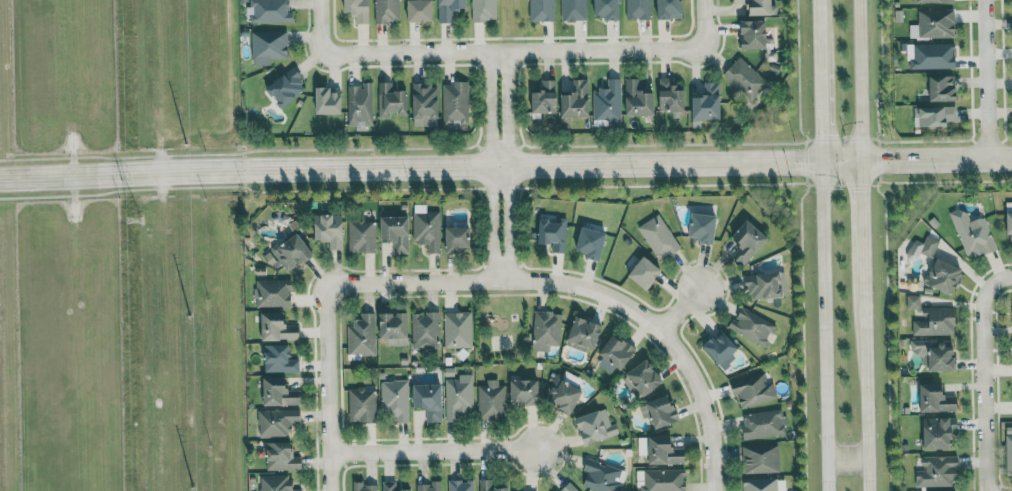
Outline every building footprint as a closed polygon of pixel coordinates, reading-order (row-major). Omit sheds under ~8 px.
[(345,13),(353,12),(353,24),(370,24),(370,0),(344,0),(345,13)] [(374,23),(399,23),(399,0),(374,0),(374,23)] [(407,22),(433,22),(433,0),(410,0),(407,0),(407,22)] [(467,0),(438,0),(438,23),(452,23),(452,9),(467,9),(467,0)] [(471,22),(497,21),(496,0),(471,0),(471,22)] [(554,21),(554,0),(529,0),(529,22),(554,21)] [(586,20),(586,0),(560,0),(561,21),(586,20)] [(594,17),(605,16),(605,20),(620,20),(620,0),(594,0),(594,17)] [(625,20),(651,19),(650,0),(625,0),(625,20)] [(657,19),(684,19),(683,0),(657,0),(657,19)] [(734,5),(748,4),(748,16),(773,15),(773,0),(734,0),(734,5)] [(955,9),(917,8),(917,25),(909,25),(908,38),(954,39),(955,9)] [(767,21),(740,22),(740,35),(743,35),(743,49),(768,49),(767,21)] [(252,66),(270,65),(270,59),(288,59),(288,31),(251,32),(252,66)] [(912,45),(912,60),(908,60),(909,69),(955,68),(954,44),(912,45)] [(750,105),(769,87),(742,56),(722,74),(750,105)] [(266,88),(281,108),(308,88),(293,69),(266,88)] [(930,102),(956,102),(956,76),(930,76),(930,102)] [(589,118),(590,80),(573,79),(573,95),(562,95),(562,117),(589,118)] [(655,116),(655,93),(642,94),(642,79),(625,79),(626,116),(655,116)] [(686,112),(686,91),(675,91),(675,79),(660,79),(660,112),(686,112)] [(621,125),(621,80),(607,80),(607,90),(593,90),(593,119),(606,119),(606,125),(621,125)] [(557,81),(542,81),(542,93),(532,93),(532,114),(558,114),(557,81)] [(377,118),(390,119),(391,115),(407,115),(408,92),(395,91),(395,83),(378,82),(377,118)] [(692,120),(721,120),(721,82),(705,82),(705,97),(692,98),(692,120)] [(442,83),(443,129),(461,129),(460,123),(469,123),(468,83),(442,83)] [(412,84),(412,127),(438,127),(439,84),(412,84)] [(373,85),(347,85),(347,127),(372,127),(373,85)] [(342,115),(342,88),(316,88),(315,114),(342,115)] [(949,127),(949,122),(956,121),(956,107),(914,108),(914,128),(949,127)] [(985,217),(969,222),(964,208),(950,213),(966,256),(973,254),(975,258),(997,250),(985,217)] [(441,254),(440,213),(412,213),(412,244),(427,244),(427,254),(441,254)] [(689,237),(702,239),(701,243),(714,245),(719,217),(693,213),(689,237)] [(656,261),(679,251),(662,214),(639,225),(656,261)] [(315,241),(329,241),(329,250),(343,250),(344,215),(316,215),(315,241)] [(381,217),(381,241),(393,241),(393,255),(410,255),(409,217),(381,217)] [(563,253),(565,218),(555,217),(555,221),(539,220),(538,244),(552,245),(551,253),(563,253)] [(349,253),(376,252),(375,220),(347,222),(349,253)] [(733,237),(741,244),(731,256),(745,267),(769,238),(747,220),(733,237)] [(472,249),(472,227),(446,228),(447,255),(462,254),(462,249),(472,249)] [(601,260),(609,234),(583,227),(576,253),(601,260)] [(314,257),(300,233),(264,254),(272,269),(281,264),(286,273),(314,257)] [(920,253),(931,259),(940,242),(927,235),(923,243),(915,239),(906,255),(916,260),(920,253)] [(628,276),(647,291),(663,271),(644,256),(628,276)] [(966,272),(937,257),(924,282),(953,296),(966,272)] [(746,275),(748,300),(782,298),(781,273),(746,275)] [(255,308),(292,308),(291,280),(255,281),(255,308)] [(920,296),(906,296),(907,310),(921,309),(920,296)] [(776,326),(741,307),(729,328),(764,348),(776,326)] [(912,336),(956,335),(956,307),(922,308),(922,321),(912,321),(912,336)] [(443,313),(444,349),(472,348),(471,312),(443,313)] [(532,351),(549,352),(550,346),(560,346),(562,313),(534,312),(532,351)] [(261,341),(299,341),(299,325),(285,325),(286,314),(262,313),(261,341)] [(348,356),(375,355),(374,313),(361,314),(361,323),(347,323),(348,356)] [(409,314),(380,313),(379,344),(408,345),(409,314)] [(439,313),(411,314),(412,350),(439,350),(439,313)] [(703,347),(722,369),(741,352),(722,330),(703,347)] [(600,358),(625,370),(636,347),(611,335),(600,358)] [(929,372),(955,372),(955,340),(939,340),(939,341),(911,341),(911,353),(922,353),(922,363),(929,363),(929,372)] [(264,373),(299,373),(299,360),(291,360),(291,346),(264,346),(264,373)] [(665,384),(648,360),(626,375),(643,399),(665,384)] [(777,398),(773,383),(767,385),(762,368),(729,378),(739,410),(777,398)] [(445,379),(445,423),(460,423),(460,413),(473,413),(473,375),(457,375),(457,379),(445,379)] [(263,379),(264,406),(301,405),(300,390),(287,390),(287,378),(263,379)] [(540,380),(510,381),(511,406),(541,406),(540,380)] [(380,410),(392,410),(392,423),(409,423),(408,381),(380,381),(380,410)] [(505,383),(486,383),(486,386),(477,386),(478,421),(505,420),(505,383)] [(920,385),(921,413),(958,412),(958,396),(944,397),(944,384),(920,385)] [(426,422),(443,422),(442,385),(413,385),(414,410),(426,410),(426,422)] [(349,422),(376,422),(375,388),(348,389),(349,422)] [(678,424),(672,396),(647,402),(653,429),(678,424)] [(301,427),(300,409),(258,411),(259,438),(290,437),(290,427),(301,427)] [(619,436),(616,424),(609,425),(606,410),(577,417),(583,445),(619,436)] [(785,435),(783,410),(741,414),(743,439),(785,435)] [(922,419),(922,451),(954,451),(954,431),(958,430),(957,418),(922,419)] [(650,465),(686,465),(685,449),(673,449),(673,437),(649,437),(650,465)] [(266,471),(302,470),(301,457),(293,458),(293,443),(266,443),(266,471)] [(743,474),(779,473),(779,445),(742,446),(743,474)] [(959,487),(958,456),(923,457),(924,471),(916,471),(916,487),(959,487)] [(581,485),(598,490),(620,490),(626,473),(589,460),(581,485)] [(291,490),(291,475),(259,476),(259,490),(301,490),(291,490)] [(785,478),(742,479),(743,490),(785,490),(785,478)] [(412,490),(396,490),(396,482),(382,481),(382,490),(412,490)] [(441,481),(431,481),(431,485),(415,485),(415,490),(441,490),(441,481)] [(472,481),(447,482),(447,490),(472,490),(472,481)] [(496,489),(495,481),(479,481),(479,490),(509,490),(509,488),(496,489)] [(568,482),(558,490),(577,490),(568,482)] [(378,485),(363,486),(363,483),(353,483),(353,490),(378,490),(378,485)]
